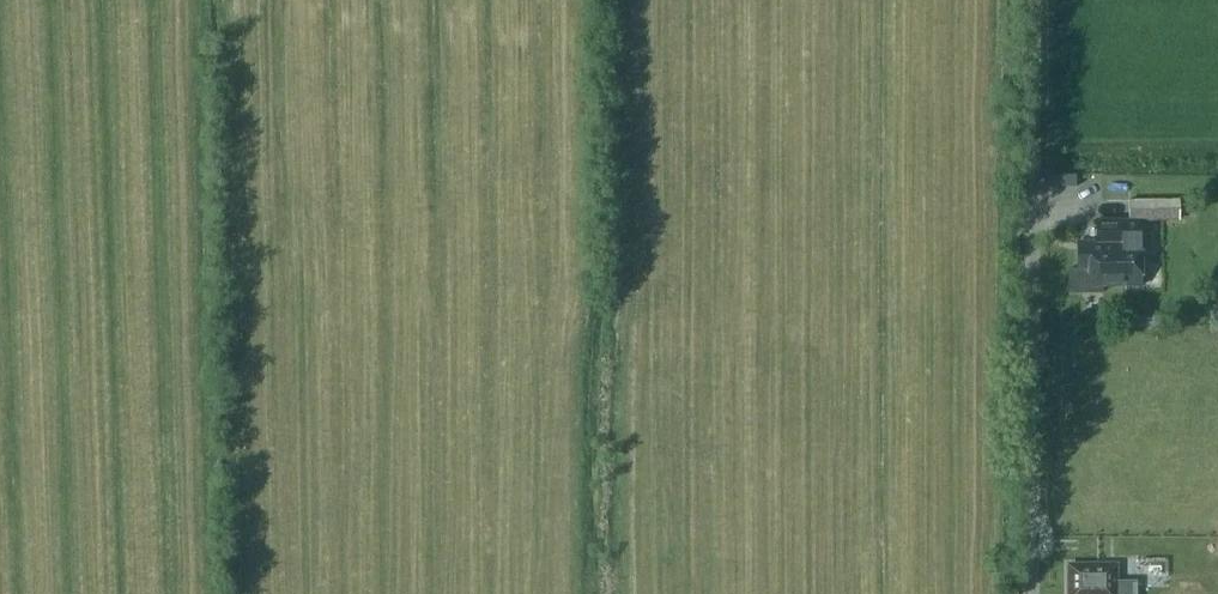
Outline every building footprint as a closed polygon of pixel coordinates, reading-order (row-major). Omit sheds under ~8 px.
[(1160,200),(1160,219),(1178,219),(1177,200),(1160,200)] [(1067,269),(1067,292),(1101,292),(1101,285),(1121,285),(1139,285),(1139,219),(1128,219),(1103,219),(1096,219),(1096,242),(1086,242),(1079,242),(1077,242),(1077,243),(1077,250),(1077,269),(1067,269)] [(1115,569),(1068,569),(1068,593),(1114,593),(1115,569)]
